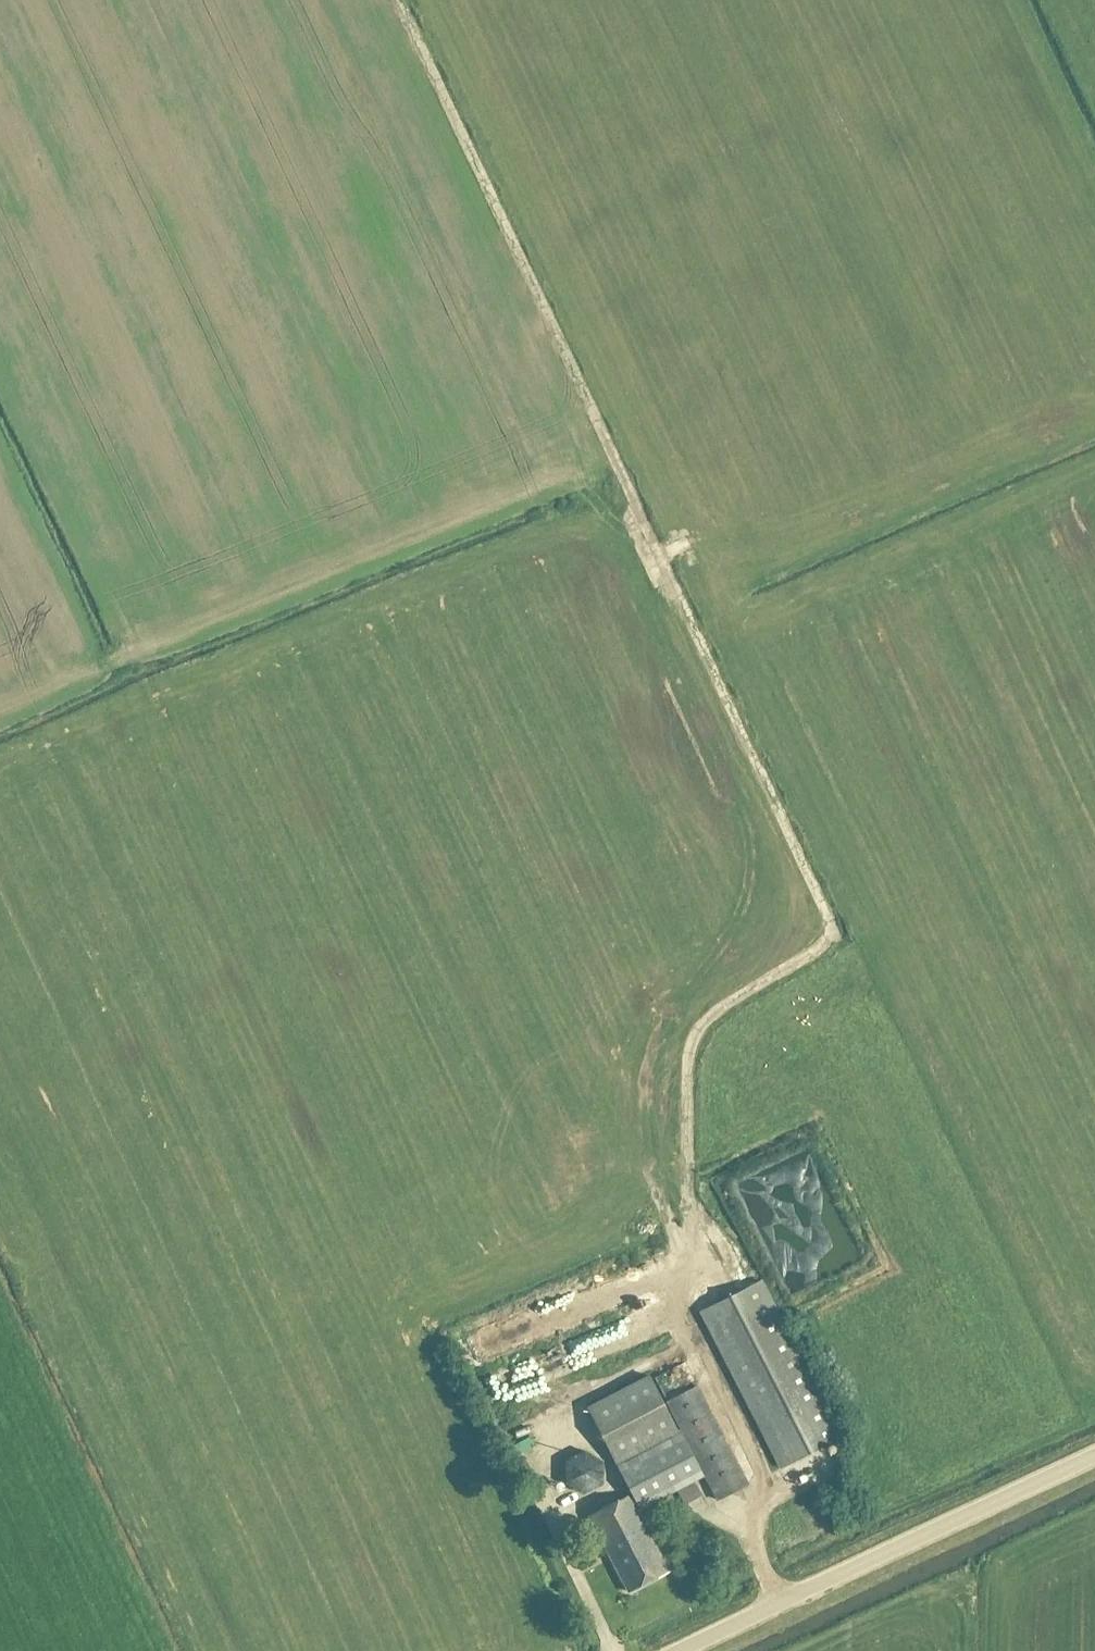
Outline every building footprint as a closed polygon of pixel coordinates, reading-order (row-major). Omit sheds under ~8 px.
[(857,1248),(852,1225),(839,1228),(844,1251),(857,1248)] [(840,1436),(761,1281),(700,1312),(780,1467),(840,1436)] [(668,1570),(636,1510),(676,1489),(683,1504),(701,1495),(693,1480),(702,1475),(680,1433),(679,1434),(649,1376),(586,1408),(631,1493),(588,1515),(627,1591),(668,1570)] [(749,1484),(697,1385),(665,1401),(717,1500),(749,1484)] [(585,1450),(564,1461),(564,1482),(582,1494),(602,1484),(602,1462),(585,1450)]
